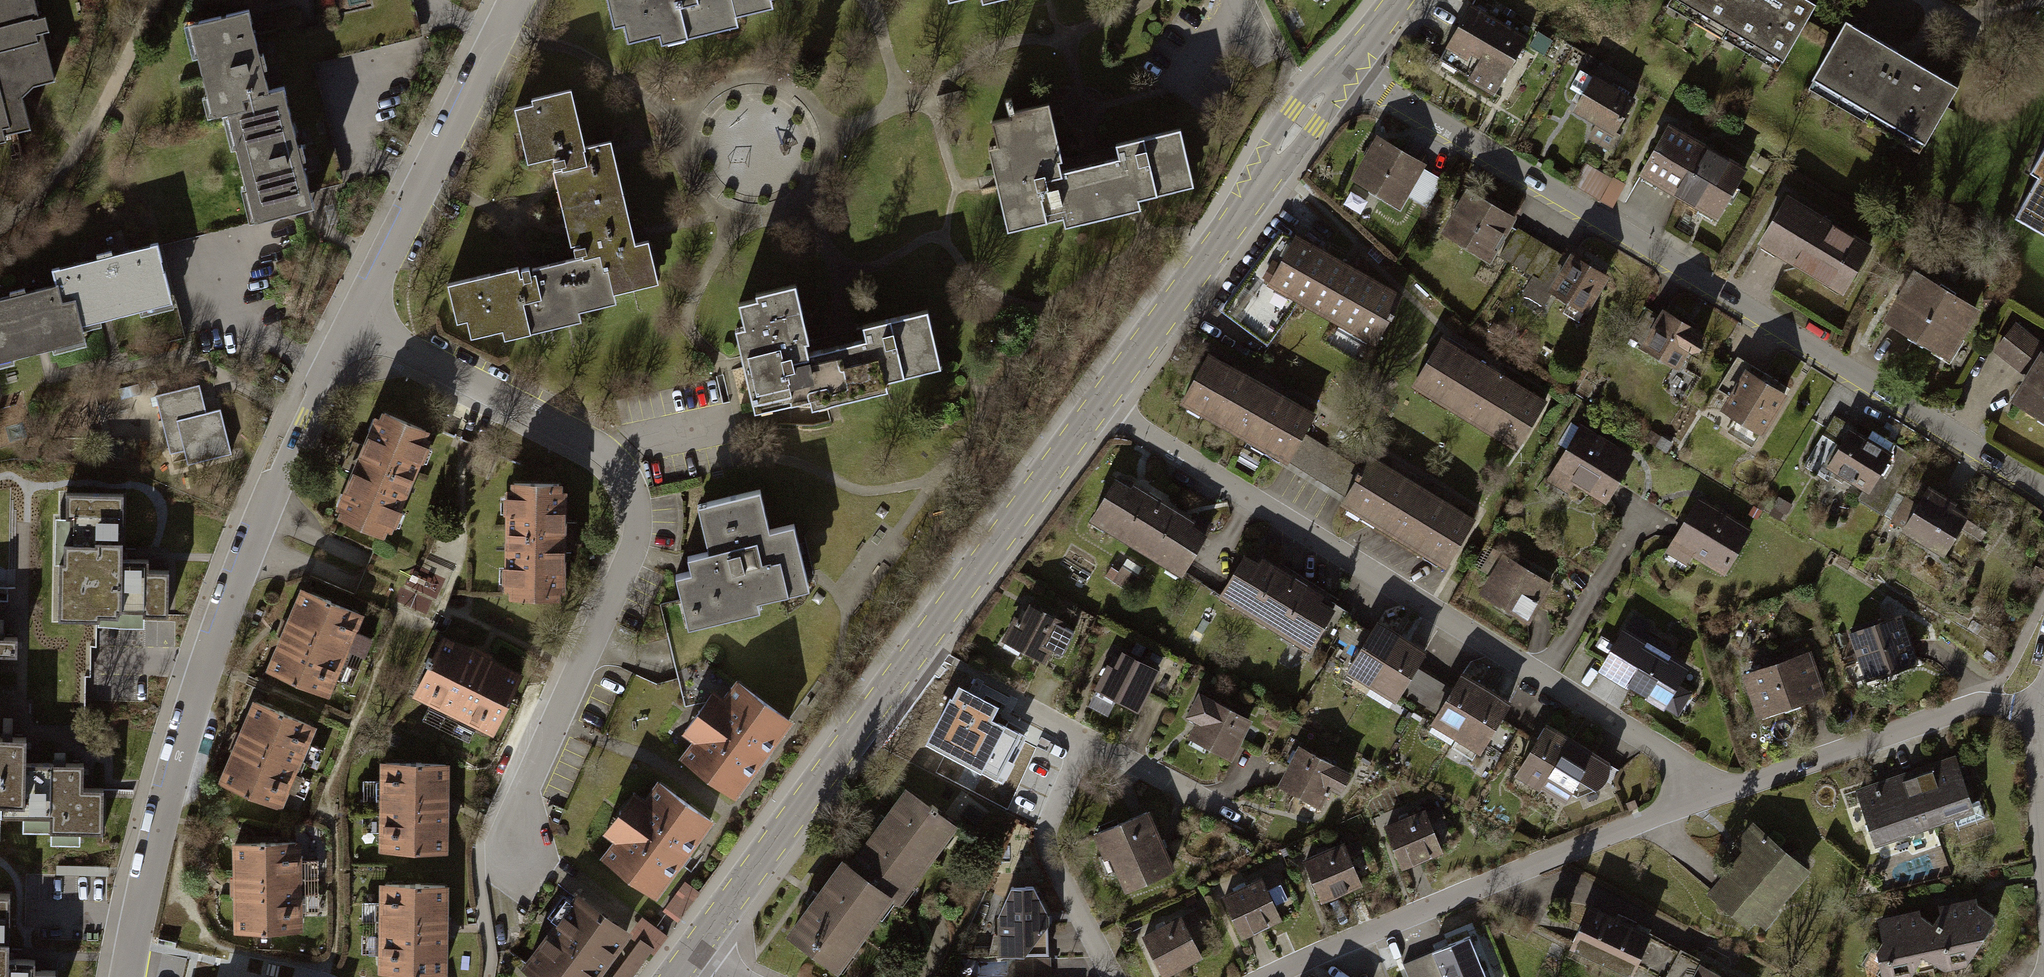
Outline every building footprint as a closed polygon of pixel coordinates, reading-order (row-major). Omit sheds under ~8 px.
[(30,129),(22,96),(34,83),(54,78),(35,0),(0,0),(0,72),(1,77),(0,77),(0,136),(30,129)] [(610,29),(621,26),(625,43),(657,36),(659,43),(738,26),(737,18),(772,10),(770,0),(772,0),(604,0),(610,29)] [(983,9),(1026,0),(981,0),(983,9)] [(1810,0),(1676,0),(1783,60),(1816,3),(1810,0)] [(1532,36),(1473,1),(1439,58),(1498,93),(1532,36)] [(248,15),(187,30),(210,121),(227,117),(253,222),(255,229),(320,212),(314,190),(304,147),(289,90),(269,95),(258,55),(248,15)] [(1809,80),(1921,145),(1958,82),(1846,17),(1809,80)] [(1639,105),(1590,79),(1573,110),(1622,136),(1639,105)] [(584,148),(572,91),(531,99),(533,107),(515,111),(519,132),(526,165),(553,160),(556,170),(553,171),(554,176),(555,181),(557,190),(565,226),(566,232),(568,243),(569,248),(574,247),(577,261),(555,266),(552,267),(534,270),(519,274),(518,270),(448,285),(457,326),(467,323),(471,341),(502,334),(503,341),(581,324),(579,313),(616,305),(614,296),(659,286),(650,243),(635,247),(633,239),(632,234),(631,230),(615,155),(614,150),(613,144),(612,142),(607,143),(584,148)] [(1049,108),(991,121),(998,149),(989,151),(994,175),(998,192),(1007,233),(1063,221),(1065,228),(1124,216),(1141,212),(1138,201),(1195,189),(1182,132),(1115,146),(1119,162),(1105,165),(1060,175),(1058,164),(1061,163),(1049,108)] [(1749,174),(1668,127),(1638,179),(1720,225),(1749,174)] [(1423,166),(1376,139),(1353,179),(1400,206),(1423,166)] [(2031,165),(2039,169),(2013,213),(2043,231),(2043,143),(2031,165)] [(1594,192),(1618,203),(1627,182),(1603,172),(1594,192)] [(1516,216),(1468,187),(1442,229),(1491,258),(1516,216)] [(1873,258),(1787,205),(1762,246),(1848,299),(1873,258)] [(1297,299),(1376,342),(1402,294),(1296,230),(1293,234),(1280,226),(1222,308),(1268,342),(1297,299)] [(159,248),(49,274),(52,289),(55,302),(73,297),(79,326),(172,303),(159,248)] [(1610,285),(1571,260),(1549,296),(1587,320),(1610,285)] [(1983,320),(1918,276),(1887,323),(1952,367),(1983,320)] [(79,326),(73,297),(55,302),(52,289),(0,301),(0,367),(84,346),(79,326)] [(757,304),(741,307),(747,334),(737,336),(742,357),(754,412),(809,400),(812,412),(828,409),(890,395),(887,383),(944,370),(931,312),(862,327),(866,345),(855,347),(839,351),(811,357),(805,331),(796,290),(756,298),(757,304)] [(1707,336),(1661,311),(1638,352),(1683,378),(1707,336)] [(2024,375),(2009,400),(2043,421),(2043,341),(2016,320),(1992,350),(2024,375)] [(1411,388),(1514,450),(1544,401),(1441,339),(1411,388)] [(1206,354),(1177,405),(1289,467),(1318,416),(1206,354)] [(1791,403),(1748,376),(1726,411),(1768,439),(1791,403)] [(194,384),(151,395),(165,449),(181,445),(186,463),(231,451),(218,405),(201,409),(194,384)] [(430,436),(379,414),(357,464),(332,521),(384,543),(430,436)] [(1637,464),(1580,431),(1549,483),(1606,517),(1637,464)] [(1896,461),(1852,431),(1826,469),(1871,498),(1896,461)] [(1374,461),(1345,510),(1446,570),(1475,521),(1374,461)] [(1181,571),(1206,530),(1116,477),(1090,520),(1180,574),(1181,571)] [(1957,501),(1927,483),(1900,528),(1943,554),(1967,513),(1954,505),(1957,501)] [(564,485),(508,485),(510,603),(566,602),(565,542),(564,485)] [(705,500),(697,502),(708,547),(685,553),(689,569),(673,572),(680,600),(687,631),(763,612),(760,601),(810,589),(799,544),(794,524),(769,530),(759,487),(705,500)] [(122,496),(61,496),(61,515),(54,515),(53,622),(97,622),(97,621),(97,618),(117,618),(117,615),(169,616),(169,574),(148,574),(148,564),(122,563),(122,496)] [(1751,533),(1699,503),(1670,552),(1721,583),(1751,533)] [(1334,604),(1244,551),(1219,594),(1217,597),(1307,650),(1334,604)] [(1559,587),(1503,553),(1478,593),(1534,627),(1559,587)] [(363,617),(301,589),(284,627),(266,669),(328,696),(363,617)] [(1063,621),(1032,605),(1023,622),(1016,619),(1005,640),(1043,659),(1050,646),(1062,653),(1074,630),(1062,624),(1063,621)] [(1397,699),(1427,648),(1408,637),(1391,627),(1377,618),(1347,669),(1397,699)] [(1905,618),(1851,636),(1870,690),(1923,672),(1905,618)] [(1689,665),(1623,626),(1607,650),(1596,667),(1644,696),(1678,716),(1692,692),(1678,683),(1689,665)] [(482,657),(438,636),(410,697),(495,737),(524,677),(482,657)] [(1158,672),(1122,652),(1101,691),(1137,711),(1158,672)] [(1813,654),(1749,676),(1765,722),(1829,700),(1813,654)] [(1480,683),(1465,674),(1435,724),(1483,753),(1513,704),(1500,695),(1480,683)] [(789,720),(736,682),(724,699),(714,691),(705,702),(682,735),(692,742),(679,760),(739,803),(796,725),(789,720)] [(955,703),(953,702),(932,741),(993,773),(1002,756),(1011,761),(1023,739),(986,720),(993,708),(961,691),(955,703)] [(1249,719),(1199,693),(1186,717),(1198,723),(1191,736),(1230,756),(1249,719)] [(315,729),(253,701),(235,744),(219,780),(280,807),(315,729)] [(1561,733),(1548,726),(1517,780),(1567,809),(1598,755),(1580,744),(1561,733)] [(1351,779),(1300,750),(1277,791),(1328,820),(1351,779)] [(0,756),(0,814),(26,814),(26,827),(54,827),(54,844),(75,844),(75,830),(99,830),(99,794),(79,794),(79,781),(53,781),(53,766),(23,766),(23,756),(0,756)] [(451,767),(381,768),(382,858),(451,857),(451,804),(451,767)] [(1890,786),(1863,794),(1879,852),(1979,825),(1963,767),(1935,774),(1890,786)] [(610,836),(596,854),(654,898),(712,822),(655,778),(642,794),(632,786),(599,828),(610,836)] [(908,795),(851,872),(894,903),(904,910),(961,833),(908,795)] [(1148,809),(1097,832),(1122,891),(1174,868),(1148,809)] [(1426,812),(1386,829),(1404,870),(1445,852),(1426,812)] [(1812,875),(1756,833),(1708,895),(1765,938),(1812,875)] [(299,843),(235,846),(237,886),(239,934),(303,931),(299,843)] [(1346,844),(1303,862),(1320,903),(1363,885),(1346,844)] [(894,903),(851,872),(842,865),(786,941),(835,976),(840,976),(894,903)] [(452,885),(379,883),(377,972),(450,973),(451,929),(452,885)] [(1255,884),(1225,896),(1244,940),(1274,927),(1255,884)] [(1032,887),(1012,887),(998,920),(998,955),(1047,954),(1047,917),(1032,887)] [(0,895),(0,976),(55,976),(55,971),(36,971),(36,961),(8,961),(9,895),(0,895)] [(574,895),(525,963),(522,966),(537,976),(594,976),(626,933),(574,895)] [(1939,912),(1932,923),(1934,935),(1922,956),(1945,971),(1964,967),(1994,921),(1993,914),(1977,904),(1975,896),(1938,904),(1939,912)] [(1636,974),(1655,936),(1592,906),(1573,944),(1636,974)] [(1918,909),(1877,918),(1881,940),(1875,950),(1881,976),(1908,976),(1922,956),(1934,935),(1932,923),(1920,915),(1918,909)] [(1182,920),(1144,938),(1161,976),(1200,958),(1182,920)] [(1468,937),(1450,944),(1401,964),(1407,976),(1484,976),(1468,937)] [(622,976),(629,976),(650,949),(638,941),(616,972),(621,976),(622,976)] [(1049,960),(1014,961),(1015,976),(1049,976),(1049,960)] [(1696,966),(1691,976),(1718,976),(1696,966)]
